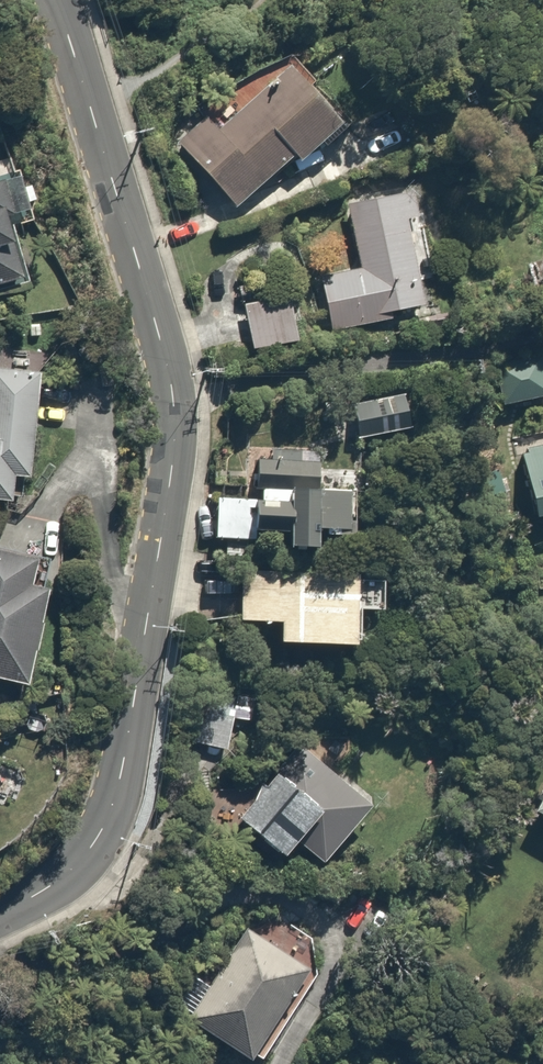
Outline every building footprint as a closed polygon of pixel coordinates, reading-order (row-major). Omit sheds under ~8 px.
[(289,152),(294,158),(331,125),(278,66),(213,125),(201,112),(169,141),(228,206),(289,152)] [(14,217),(4,181),(0,182),(0,221),(14,217)] [(409,185),(343,196),(355,265),(312,273),(322,329),(389,317),(387,306),(419,300),(404,214),(414,212),(409,185)] [(15,279),(0,227),(0,283),(15,279)] [(283,295),(239,302),(245,341),(289,334),(283,295)] [(30,368),(0,365),(0,496),(2,496),(5,469),(18,470),(30,368)] [(390,383),(342,397),(353,435),(401,421),(390,383)] [(520,445),(529,512),(542,510),(542,442),(520,445)] [(340,491),(311,489),(313,460),(245,455),(243,485),(254,486),(253,500),(209,497),(207,535),(243,538),(244,525),(284,528),(284,540),(308,542),(309,522),(338,524),(340,491)] [(0,543),(0,671),(14,674),(30,586),(21,584),(28,548),(0,543)] [(262,554),(262,569),(237,568),(236,611),(264,611),(263,637),(338,639),(339,603),(370,603),(371,556),(362,556),(345,556),(262,554)] [(291,737),(233,819),(279,852),(292,834),(326,858),(371,794),(291,737)] [(542,772),(526,806),(542,814),(542,772)] [(206,985),(193,977),(173,1010),(242,1054),(311,946),(254,910),(206,985)]
